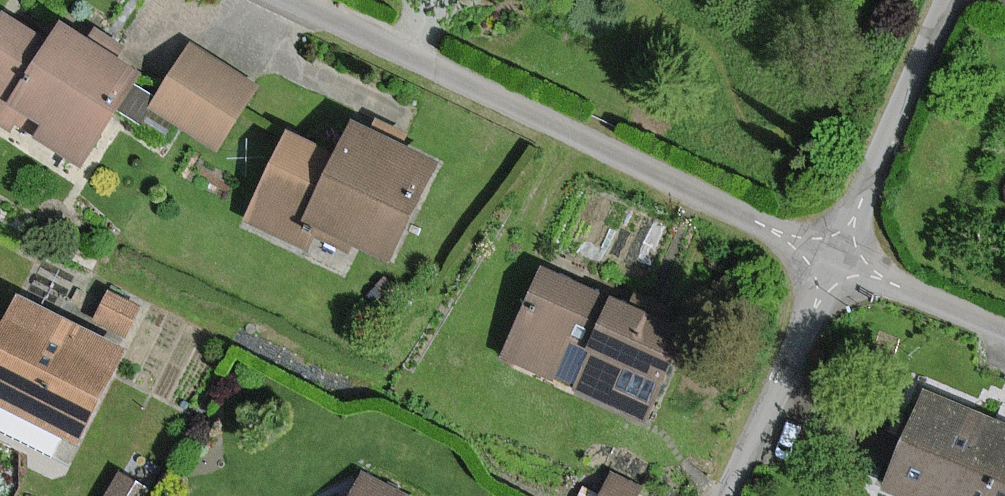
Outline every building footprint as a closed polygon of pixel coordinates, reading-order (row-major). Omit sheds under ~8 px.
[(16,10),(0,35),(0,126),(16,136),(25,122),(92,164),(149,73),(69,24),(61,38),(16,10)] [(261,92),(197,53),(161,111),(225,150),(261,92)] [(347,160),(334,154),(292,135),(253,220),(349,264),(358,244),(402,264),(447,164),(362,125),(347,160)] [(553,264),(510,357),(651,423),(695,330),(553,264)] [(0,358),(0,407),(86,449),(133,353),(27,302),(0,358)] [(896,493),(902,495),(1004,495),(1004,428),(938,398),(896,493)] [(644,487),(612,472),(601,495),(639,495),(644,487)] [(352,495),(388,495),(391,491),(362,477),(352,495)]
